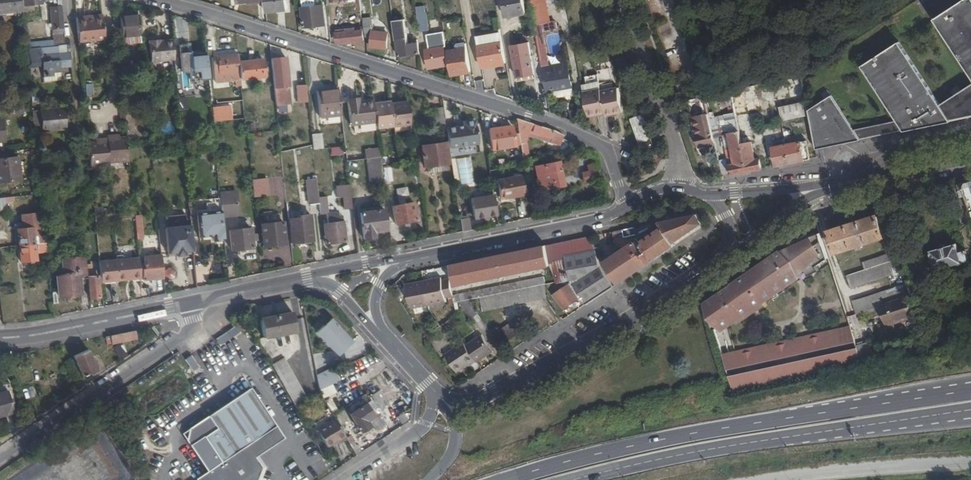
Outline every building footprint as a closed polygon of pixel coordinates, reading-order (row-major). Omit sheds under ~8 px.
[(23,10),(22,4),(41,2),(41,0),(0,0),(0,12),(23,10)] [(50,1),(58,1),(58,6),(51,6),(54,41),(26,44),(26,48),(28,67),(42,66),(43,76),(48,76),(48,81),(61,80),(61,67),(70,67),(69,52),(41,54),(41,47),(64,44),(60,0),(50,0),(50,1)] [(245,4),(256,2),(271,1),(271,6),(272,11),(295,9),(294,1),(298,1),(298,0),(244,0),(245,4)] [(331,5),(323,6),(322,0),(321,0),(309,1),(310,7),(308,7),(311,27),(333,25),(331,5)] [(511,17),(530,13),(528,0),(508,0),(511,17)] [(535,24),(544,23),(552,21),(549,0),(530,0),(535,24)] [(936,19),(970,76),(970,0),(965,0),(936,19)] [(366,39),(366,36),(373,35),(372,45),(387,48),(389,32),(378,30),(378,24),(364,26),(362,9),(359,10),(360,18),(358,18),(360,30),(339,33),(339,42),(366,39)] [(94,12),(84,13),(86,37),(113,35),(111,14),(95,16),(94,12)] [(427,13),(418,14),(421,31),(429,29),(427,13)] [(132,46),(149,45),(146,17),(129,18),(132,46)] [(407,18),(394,20),(397,40),(398,40),(400,56),(420,52),(419,42),(411,43),(407,18)] [(544,23),(535,24),(542,66),(551,64),(544,23)] [(480,37),(485,68),(511,64),(505,32),(480,37)] [(158,63),(182,60),(180,41),(167,43),(167,41),(156,41),(158,63)] [(207,80),(216,79),(213,52),(198,53),(198,51),(195,51),(194,43),(186,44),(189,71),(196,70),(197,78),(200,78),(207,77),(207,80)] [(448,64),(445,43),(443,43),(443,46),(427,48),(429,68),(448,64)] [(457,49),(447,50),(451,74),(470,71),(466,43),(457,44),(457,49)] [(522,78),(539,74),(533,43),(517,46),(522,78)] [(897,120),(905,132),(953,122),(941,104),(901,43),(864,67),(897,120)] [(241,80),(248,79),(248,80),(272,77),(270,61),(246,63),(245,54),(224,57),(224,61),(220,61),(221,69),(225,69),(225,74),(240,73),(241,80)] [(279,74),(282,107),(292,106),(291,87),(293,87),(295,87),(292,59),(283,59),(284,73),(279,74)] [(551,64),(542,66),(547,90),(554,89),(555,94),(556,95),(557,97),(559,98),(560,98),(571,96),(571,95),(572,95),(573,94),(573,93),(574,91),(573,90),(573,89),(567,61),(551,64)] [(37,68),(28,70),(31,79),(39,77),(37,68)] [(804,76),(774,83),(777,99),(774,100),(776,108),(782,107),(809,102),(804,76)] [(307,84),(295,85),(296,103),(307,102),(307,84)] [(739,113),(739,116),(750,114),(762,111),(764,111),(761,98),(765,85),(734,91),(737,105),(739,113)] [(953,122),(970,118),(970,85),(941,104),(953,122)] [(604,87),(587,91),(593,122),(610,119),(610,121),(627,118),(622,94),(606,97),(604,87)] [(326,115),(347,113),(344,88),(331,90),(331,88),(323,89),(326,115)] [(44,91),(39,91),(40,102),(48,102),(48,98),(44,98),(44,91)] [(708,97),(711,112),(718,110),(715,96),(708,97)] [(828,100),(855,143),(905,132),(897,120),(855,129),(834,96),(828,100)] [(357,125),(382,122),(382,127),(416,123),(413,99),(396,101),(396,99),(379,101),(379,102),(361,104),(361,101),(355,101),(357,125)] [(819,151),(855,143),(828,100),(811,111),(811,113),(819,151)] [(809,102),(782,107),(784,119),(811,113),(811,111),(809,102)] [(729,115),(739,113),(737,105),(732,106),(727,107),(729,115)] [(219,107),(221,123),(230,122),(228,106),(219,107)] [(764,111),(762,111),(764,123),(784,119),(782,107),(776,108),(764,111)] [(441,128),(451,126),(448,108),(438,109),(441,128)] [(73,109),(41,112),(43,133),(75,130),(74,123),(79,122),(77,111),(73,111),(73,109)] [(762,111),(750,114),(752,126),(764,124),(764,123),(762,111)] [(719,142),(712,113),(696,117),(703,146),(719,142)] [(739,116),(739,113),(729,115),(738,163),(733,164),(735,174),(751,171),(745,143),(739,116)] [(461,124),(451,126),(454,146),(484,142),(481,120),(478,118),(470,119),(468,122),(468,123),(468,124),(461,125),(461,124)] [(553,130),(521,120),(524,135),(534,138),(565,147),(568,140),(565,138),(567,136),(557,131),(553,130)] [(0,123),(0,143),(14,141),(12,121),(0,123)] [(647,121),(635,125),(645,155),(658,150),(647,121)] [(495,131),(498,151),(520,147),(516,128),(495,131)] [(534,138),(524,135),(528,160),(535,159),(532,144),(534,138)] [(97,143),(89,143),(89,146),(91,164),(111,162),(110,160),(130,158),(129,145),(128,137),(120,138),(117,138),(117,136),(108,136),(108,139),(101,139),(101,142),(97,143)] [(319,146),(320,152),(331,151),(329,136),(318,137),(319,146)] [(745,143),(751,171),(765,168),(763,158),(758,159),(755,141),(745,143)] [(789,145),(792,163),(812,159),(809,141),(789,145)] [(427,147),(431,167),(452,164),(454,164),(451,143),(427,147)] [(792,163),(789,145),(776,147),(779,165),(792,163)] [(332,156),(344,154),(343,146),(331,148),(332,156)] [(769,148),(772,167),(779,165),(776,147),(769,148)] [(605,180),(600,154),(594,155),(594,161),(591,162),(592,165),(590,166),(591,172),(585,173),(587,185),(605,180)] [(27,157),(3,160),(4,173),(7,173),(8,183),(30,180),(27,157)] [(375,187),(390,185),(387,166),(386,157),(371,159),(375,187)] [(563,162),(541,166),(545,190),(567,186),(563,162)] [(452,164),(431,167),(431,174),(453,171),(452,164)] [(397,165),(389,166),(391,181),(399,181),(397,165)] [(502,179),(505,196),(527,192),(524,175),(502,179)] [(274,180),(258,181),(260,199),(276,197),(274,180)] [(317,206),(326,205),(327,215),(333,214),(331,199),(326,200),(323,180),(314,181),(317,206)] [(963,182),(955,184),(959,199),(969,196),(963,182)] [(204,183),(195,183),(196,200),(206,200),(204,183)] [(414,197),(413,187),(402,189),(405,205),(398,206),(401,224),(422,220),(419,202),(411,203),(410,197),(414,197)] [(498,195),(477,199),(480,218),(501,214),(498,195)] [(350,210),(358,209),(357,196),(348,197),(350,210)] [(17,209),(15,197),(0,199),(0,211),(17,209)] [(890,207),(888,198),(877,201),(880,210),(890,207)] [(245,204),(230,205),(232,221),(247,220),(245,204)] [(389,210),(366,213),(369,239),(380,237),(379,232),(391,229),(389,210)] [(222,241),(233,240),(230,211),(206,213),(208,237),(219,236),(218,233),(222,233),(222,236),(222,241)] [(143,212),(103,216),(104,223),(143,219),(143,215),(143,212)] [(330,224),(333,244),(351,242),(348,212),(333,214),(334,224),(330,224)] [(607,260),(621,282),(652,262),(678,244),(676,242),(705,222),(700,213),(662,221),(665,226),(644,240),(650,249),(646,252),(638,241),(607,260)] [(830,229),(837,251),(885,235),(878,213),(830,229)] [(150,214),(143,215),(143,219),(145,240),(152,239),(150,214)] [(46,252),(56,251),(55,243),(52,220),(46,220),(46,215),(30,216),(32,228),(27,229),(30,262),(44,260),(43,244),(46,244),(46,252)] [(319,240),(317,215),(305,216),(305,218),(296,219),(299,243),(319,240)] [(473,218),(465,219),(467,232),(475,230),(473,218)] [(289,222),(268,225),(270,246),(291,244),(289,222)] [(193,251),(201,250),(199,225),(173,227),(176,253),(185,252),(193,251)] [(258,229),(237,231),(239,250),(260,248),(258,229)] [(618,239),(628,237),(626,229),(616,231),(618,239)] [(720,293),(708,300),(716,326),(724,324),(730,322),(730,325),(741,318),(742,320),(749,315),(749,313),(755,309),(751,303),(755,301),(757,305),(768,300),(765,296),(790,282),(791,283),(798,279),(794,273),(799,271),(800,274),(818,265),(817,260),(830,256),(822,232),(817,234),(812,235),(810,232),(799,240),(790,245),(785,249),(787,252),(784,255),(782,252),(781,253),(776,256),(776,255),(757,268),(755,270),(740,280),(742,283),(738,285),(737,283),(736,283),(736,284),(732,287),(731,286),(720,293)] [(596,235),(551,244),(555,264),(571,259),(571,256),(599,250),(596,235)] [(779,250),(781,253),(782,252),(784,255),(787,252),(785,249),(790,245),(799,240),(796,237),(790,243),(784,248),(779,250)] [(960,250),(957,242),(932,249),(937,268),(969,258),(966,249),(960,250)] [(551,244),(456,264),(461,283),(555,264),(551,244)] [(577,281),(557,294),(568,308),(586,296),(590,303),(617,285),(604,264),(603,264),(599,250),(571,256),(571,259),(574,272),(571,273),(577,281)] [(895,257),(893,251),(864,260),(866,267),(895,257)] [(172,278),(170,256),(153,257),(153,268),(151,268),(152,279),(172,278)] [(88,278),(96,278),(94,257),(77,258),(78,274),(66,275),(68,297),(90,295),(88,278)] [(899,269),(895,257),(866,267),(847,273),(851,284),(899,269)] [(147,260),(108,264),(109,280),(149,277),(147,260)] [(794,273),(798,279),(818,265),(800,274),(799,271),(794,273)] [(734,281),(736,284),(736,283),(737,283),(738,285),(742,283),(740,280),(755,270),(752,266),(741,277),(734,281)] [(106,276),(97,277),(99,297),(108,296),(106,276)] [(451,298),(458,297),(459,302),(467,300),(477,316),(485,312),(476,298),(485,296),(487,310),(551,296),(549,283),(548,276),(524,282),(458,295),(455,279),(448,280),(440,281),(440,278),(419,281),(420,285),(413,286),(415,302),(418,307),(451,302),(451,298)] [(904,282),(852,298),(857,311),(881,303),(886,320),(913,311),(904,282)] [(751,303),(755,309),(768,300),(757,305),(755,301),(751,303)] [(299,311),(267,317),(271,336),(302,330),(299,311)] [(358,339),(338,317),(323,331),(344,353),(358,339)] [(530,328),(523,317),(507,328),(514,339),(530,328)] [(775,341),(725,352),(730,367),(823,346),(856,339),(851,323),(818,331),(797,336),(800,348),(778,352),(775,341)] [(217,346),(242,334),(238,326),(213,338),(217,346)] [(135,344),(139,343),(136,330),(105,337),(106,339),(111,338),(112,344),(134,339),(135,344)] [(469,339),(450,351),(461,369),(473,362),(474,363),(482,358),(483,360),(499,349),(487,331),(471,341),(469,339)] [(797,336),(775,341),(778,352),(800,348),(797,336)] [(858,345),(864,363),(877,360),(870,339),(858,342),(858,345)] [(119,360),(128,356),(123,343),(114,347),(119,360)] [(732,374),(738,391),(831,370),(864,363),(858,345),(732,374)] [(88,350),(73,356),(82,377),(97,371),(88,350)] [(185,360),(193,372),(199,368),(192,356),(185,360)] [(291,356),(278,363),(301,404),(315,398),(291,356)] [(341,366),(323,375),(326,389),(348,380),(342,368),(341,366)] [(262,477),(264,472),(268,464),(261,454),(286,438),(252,387),(210,417),(217,427),(204,436),(222,461),(208,470),(197,478),(198,479),(261,479),(262,477)] [(386,393),(393,403),(401,397),(394,388),(386,393)] [(0,393),(0,416),(17,411),(11,389),(0,393)] [(379,398),(355,412),(366,430),(375,424),(372,418),(378,414),(375,409),(383,404),(379,398)] [(331,445),(350,434),(336,409),(329,413),(330,415),(319,422),(331,445)] [(407,419),(415,414),(415,413),(412,410),(405,415),(407,419)] [(217,427),(210,417),(189,430),(188,440),(208,470),(222,461),(204,436),(217,427)]
